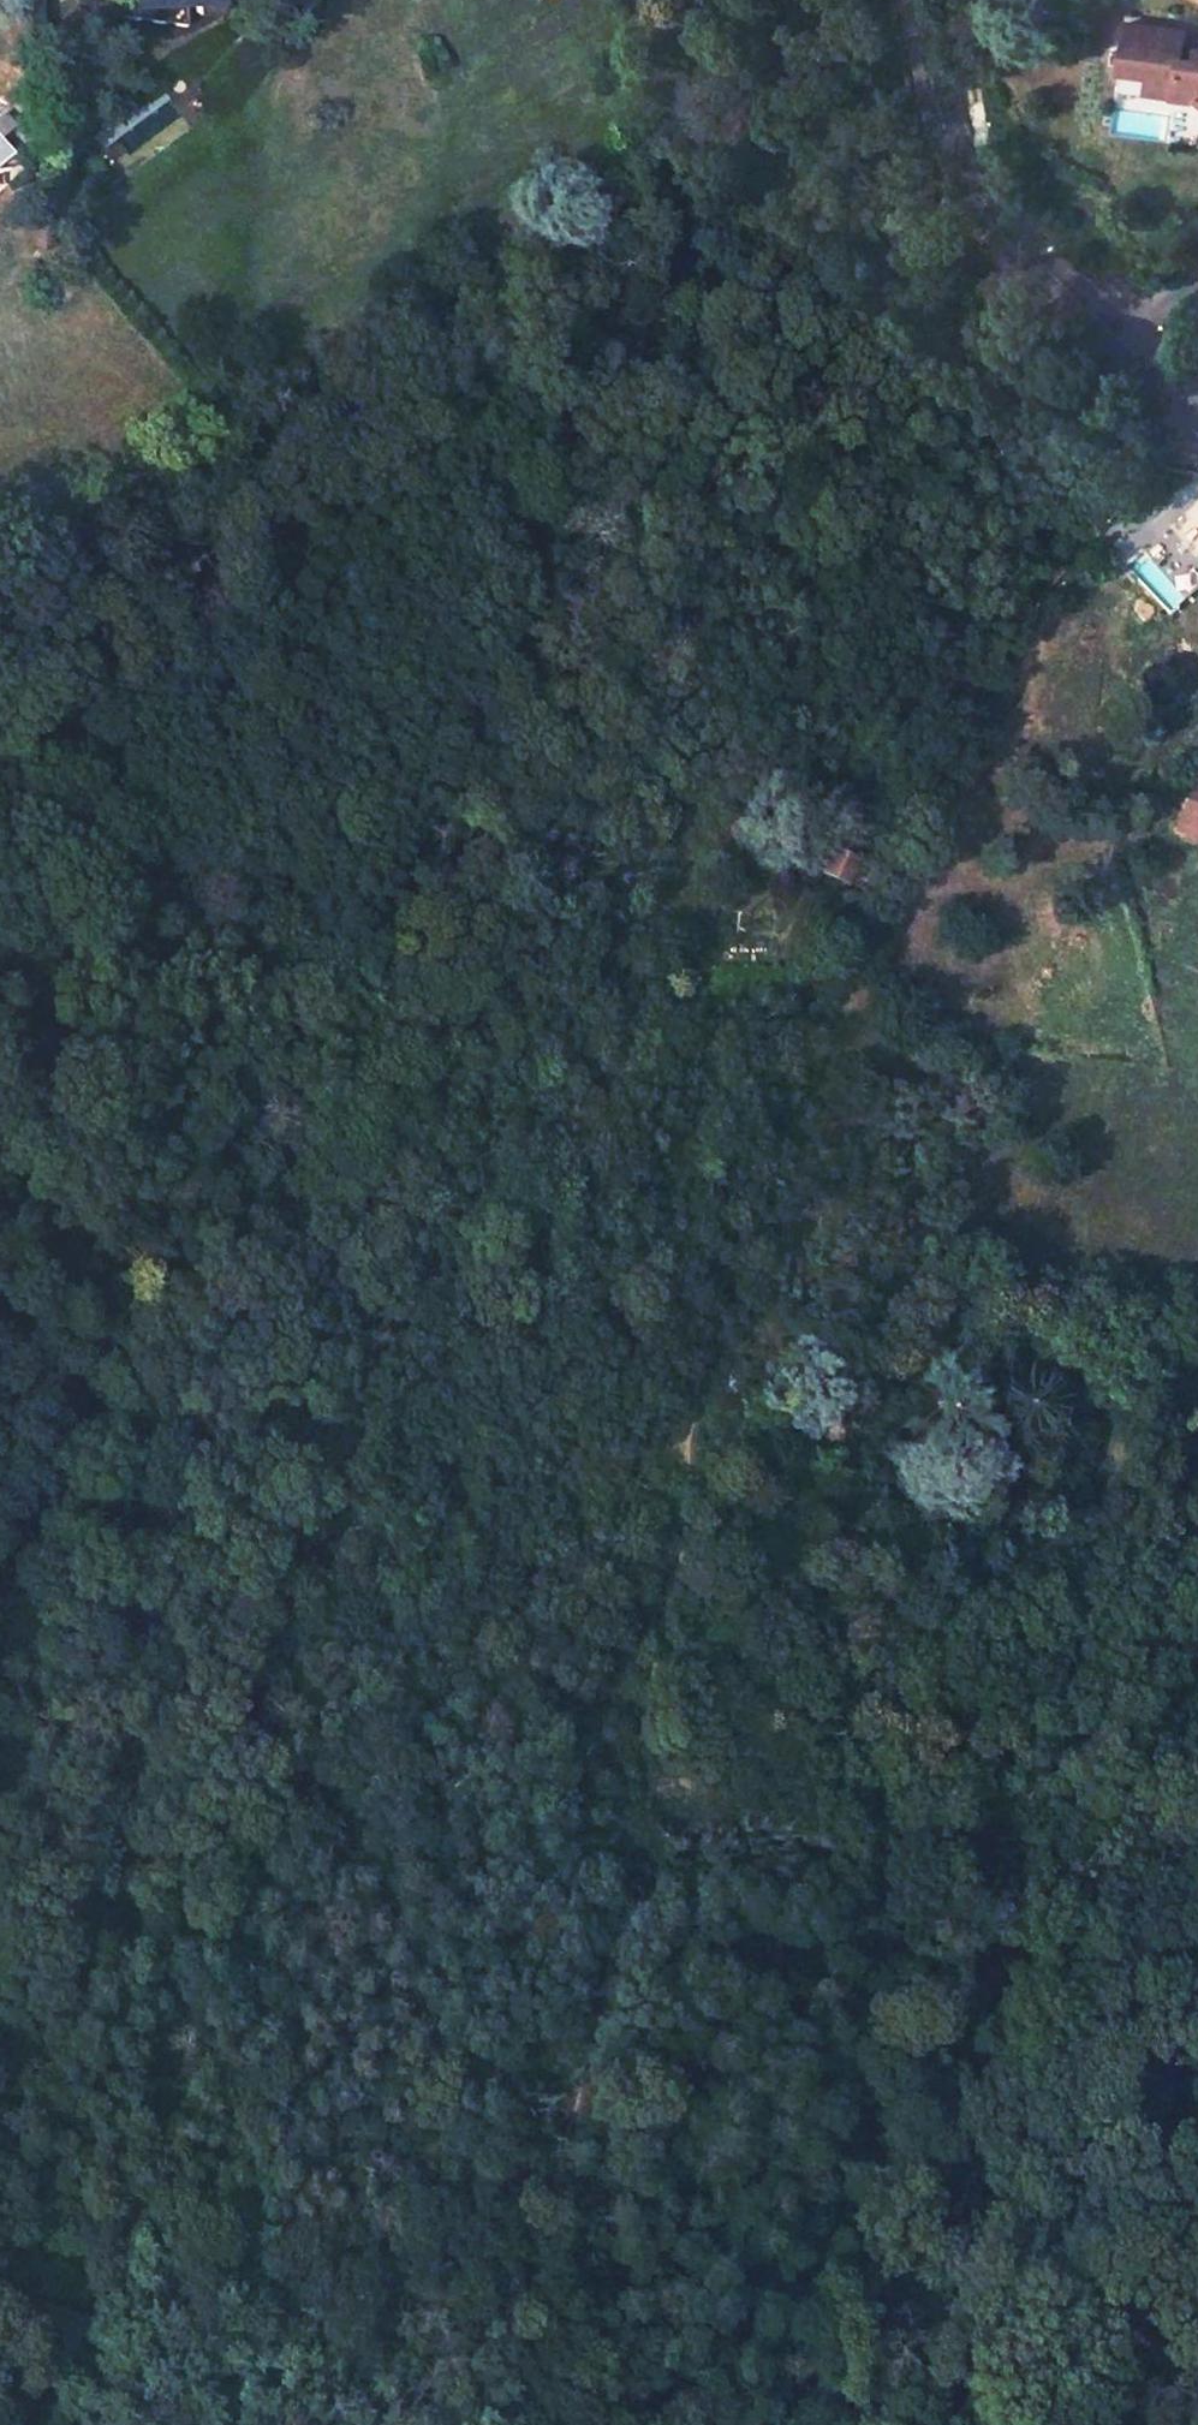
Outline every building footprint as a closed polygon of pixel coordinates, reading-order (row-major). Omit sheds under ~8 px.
[(184,21),(184,0),(136,0),(136,1),(184,21)] [(1121,18),(1112,75),(1143,78),(1140,98),(1190,102),(1196,94),(1197,95),(1197,47),(1190,46),(1188,58),(1179,57),(1184,28),(1121,18)] [(1190,102),(1197,109),(1197,95),(1196,94),(1190,102)] [(17,153),(0,132),(0,167),(17,153)] [(1171,511),(1197,543),(1197,492),(1171,511)] [(1171,815),(1197,826),(1197,755),(1195,754),(1171,815)] [(852,858),(829,849),(820,870),(842,880),(852,858)]
